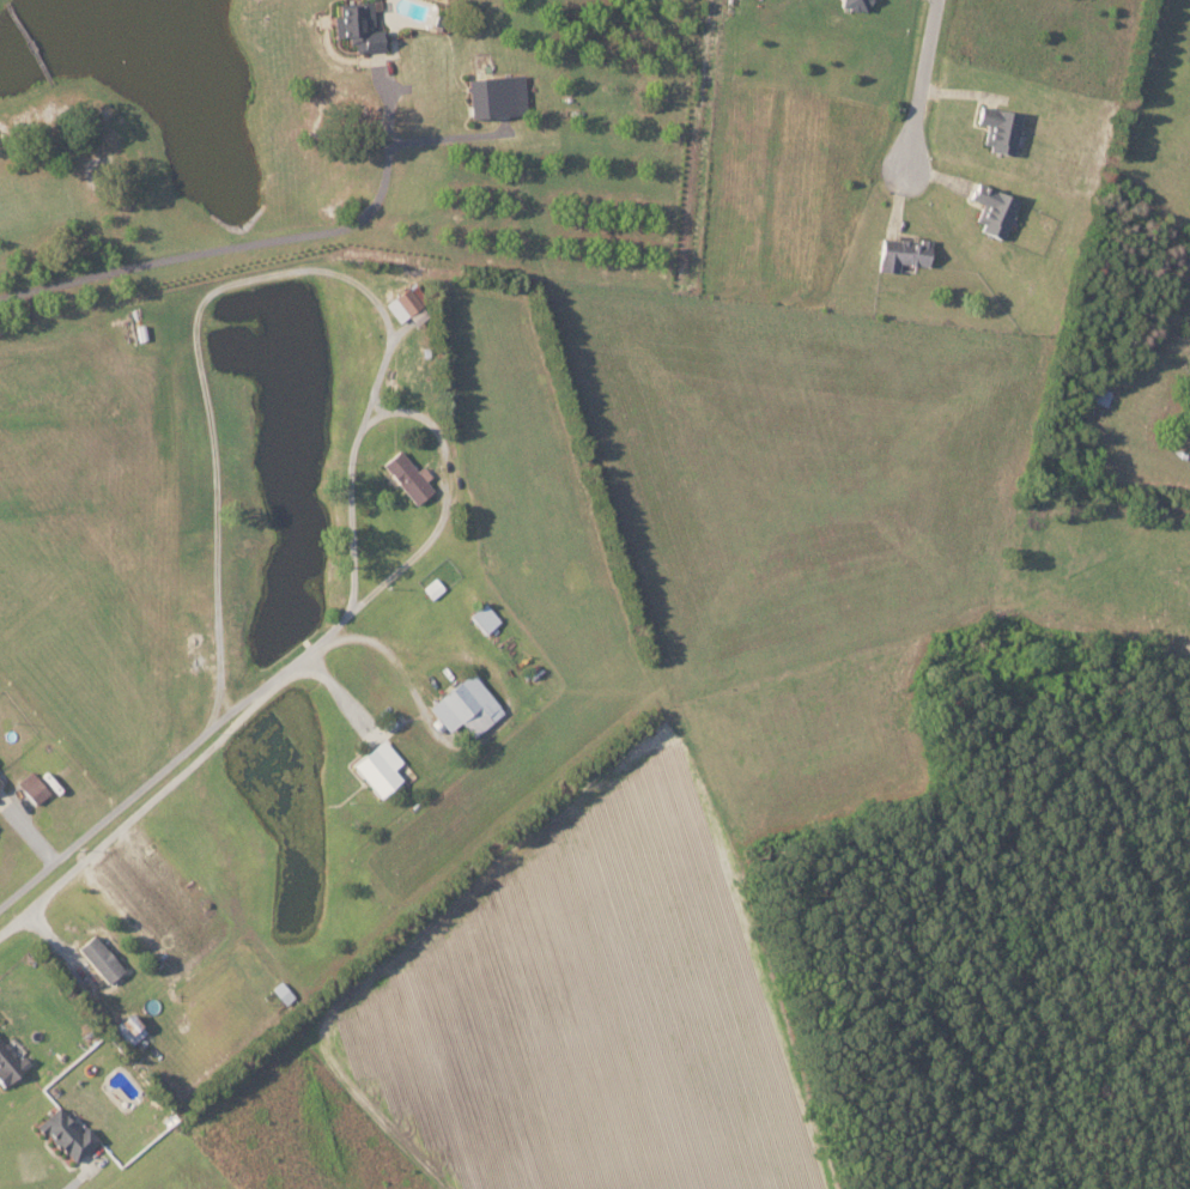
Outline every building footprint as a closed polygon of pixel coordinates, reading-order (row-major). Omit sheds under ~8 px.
[(839,8),(868,12),(870,0),(840,0),(839,8)] [(387,50),(386,30),(375,31),(373,4),(341,6),(341,16),(334,16),(336,38),(352,37),(353,52),(387,50)] [(528,115),(525,76),(469,79),(471,118),(528,115)] [(979,124),(988,125),(985,150),(1017,154),(1022,112),(981,107),(979,124)] [(1019,198),(977,184),(972,200),(983,204),(977,221),(985,224),(982,232),(1005,240),(1019,198)] [(900,273),(901,263),(929,266),(932,240),(920,239),(920,242),(883,238),(880,271),(900,273)] [(399,323),(429,302),(415,283),(386,304),(399,323)] [(432,476),(423,466),(418,471),(400,450),(382,465),(417,505),(433,491),(426,481),(432,476)] [(468,615),(485,603),(499,621),(482,635),(468,615)] [(429,709),(449,733),(459,724),(472,739),(492,721),(479,706),(490,697),(469,673),(429,709)] [(382,740),(353,766),(381,797),(401,779),(393,770),(402,763),(382,740)] [(36,803),(50,791),(32,770),(17,782),(36,803)] [(124,969),(94,933),(78,947),(108,982),(124,969)] [(147,1032),(131,1011),(114,1025),(131,1045),(147,1032)] [(28,1065),(0,1035),(0,1077),(7,1084),(28,1065)] [(81,1131),(58,1105),(38,1124),(74,1163),(100,1139),(87,1125),(81,1131)]
